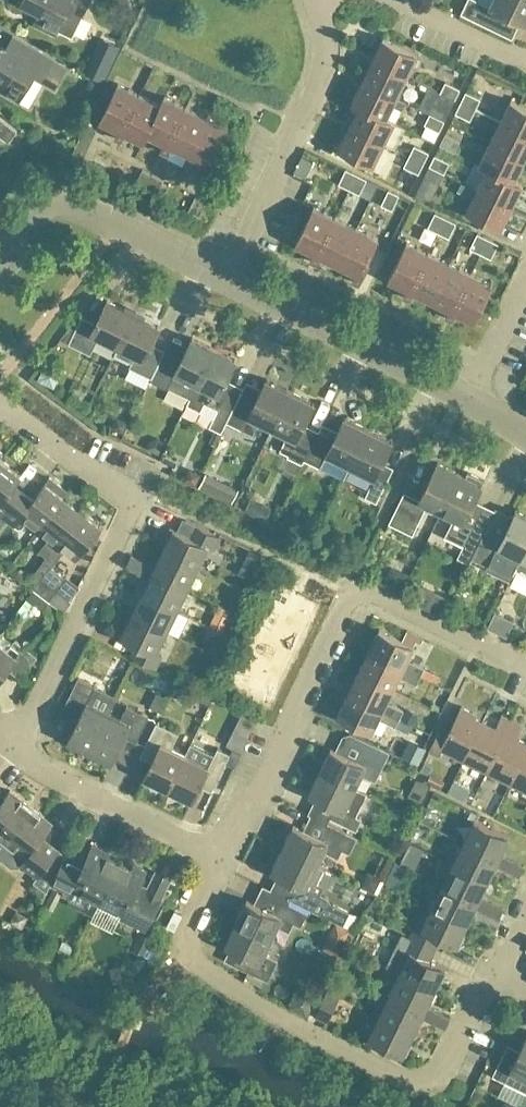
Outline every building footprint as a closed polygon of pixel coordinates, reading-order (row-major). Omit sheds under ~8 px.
[(21,4),(40,13),(34,25),(55,35),(58,29),(71,36),(89,0),(23,0),(21,4)] [(491,7),(477,0),(468,0),(461,14),(492,29),(501,12),(525,24),(525,0),(494,0),(491,7)] [(373,60),(407,77),(418,55),(383,38),(373,60)] [(0,47),(0,90),(18,101),(33,75),(54,87),(66,67),(21,41),(13,54),(0,47)] [(407,77),(373,60),(362,81),(397,98),(407,77)] [(397,98),(362,81),(352,103),(360,107),(360,106),(386,119),(387,119),(393,106),(402,110),(405,103),(396,99),(397,98)] [(441,93),(455,100),(460,90),(445,83),(441,93)] [(118,139),(140,95),(118,84),(100,121),(119,130),(115,138),(118,139)] [(455,100),(441,93),(435,104),(450,111),(455,100)] [(461,103),(476,110),(481,100),(466,93),(461,103)] [(160,105),(140,95),(118,139),(121,141),(125,133),(144,142),(147,134),(154,121),(152,120),(160,105)] [(164,97),(160,105),(152,120),(154,121),(147,134),(165,143),(161,151),(164,152),(186,107),(164,97)] [(525,135),(525,108),(511,101),(501,122),(525,135)] [(455,114),(470,121),(476,110),(461,103),(455,114)] [(360,106),(360,107),(350,127),(384,144),(395,122),(387,119),(386,119),(360,106)] [(171,146),(189,155),(207,118),(186,107),(164,152),(167,154),(171,146)] [(440,133),(445,122),(430,114),(424,125),(440,133)] [(8,143),(17,131),(0,118),(0,137),(8,143)] [(229,128),(207,118),(189,155),(207,163),(203,171),(209,174),(220,154),(217,152),(229,128)] [(525,158),(525,135),(501,122),(490,144),(525,160),(525,158)] [(86,125),(83,132),(93,137),(97,130),(86,125)] [(384,144),(350,127),(339,149),(373,166),(384,144)] [(93,137),(83,132),(79,140),(90,145),(93,137)] [(460,142),(445,135),(440,146),(455,153),(460,142)] [(90,145),(79,140),(76,147),(86,152),(90,145)] [(525,160),(490,144),(480,165),(488,169),(514,182),(515,181),(525,160)] [(429,154),(425,151),(414,146),(409,156),(424,164),(429,154)] [(76,147),(72,154),(83,159),(86,152),(76,147)] [(424,164),(409,156),(404,168),(419,175),(424,164)] [(435,156),(430,166),(445,174),(450,163),(435,156)] [(445,174),(430,166),(424,177),(439,185),(445,174)] [(488,169),(478,190),(512,207),(523,185),(515,181),(514,182),(488,169)] [(142,170),(139,177),(149,182),(152,175),(142,170)] [(342,178),(353,183),(357,175),(346,170),(342,178)] [(152,175),(149,182),(160,187),(163,180),(152,175)] [(367,180),(357,175),(353,183),(364,188),(367,180)] [(139,177),(135,184),(145,189),(149,182),(139,177)] [(342,178),(339,185),(349,190),(353,183),(342,178)] [(149,182),(145,189),(156,195),(156,194),(160,187),(149,182)] [(360,195),(364,188),(353,183),(349,190),(360,195)] [(512,207),(478,190),(477,191),(463,184),(454,202),(468,210),(467,212),(501,228),(512,207)] [(389,191),(385,198),(396,204),(400,196),(389,191)] [(206,201),(196,196),(192,203),(203,208),(206,201)] [(392,211),(396,204),(385,198),(381,206),(392,211)] [(189,211),(199,216),(203,208),(192,203),(189,211)] [(314,262),(336,218),(314,207),(296,244),(315,253),(311,261),(314,262)] [(432,221),(442,226),(446,219),(435,214),(432,221)] [(336,218),(314,262),(317,264),(321,256),(339,265),(357,228),(336,218)] [(456,224),(446,219),(442,226),(453,232),(456,224)] [(442,226),(432,221),(428,229),(438,234),(442,226)] [(453,232),(442,226),(438,234),(449,239),(453,232)] [(357,228),(339,265),(357,274),(353,281),(359,284),(369,264),(367,263),(379,239),(357,228)] [(474,242),(484,247),(488,239),(477,234),(474,242)] [(495,252),(499,244),(488,239),(484,247),(495,252)] [(470,250),(481,255),(484,247),(474,242),(470,250)] [(407,298),(429,254),(407,243),(389,280),(408,289),(404,297),(407,298)] [(495,252),(484,247),(481,255),(492,260),(495,252)] [(432,301),(450,264),(429,254),(407,298),(410,300),(414,292),(432,301)] [(449,319),(472,274),(450,264),(432,301),(450,310),(446,317),(449,319)] [(472,274),(449,319),(452,320),(456,313),(475,322),(493,285),(472,274)] [(100,337),(119,346),(134,315),(107,301),(96,323),(82,317),(76,330),(71,328),(64,342),(69,344),(91,355),(100,337)] [(114,356),(131,365),(129,367),(152,378),(162,357),(165,351),(151,344),(159,327),(134,315),(119,346),(114,356)] [(4,352),(10,344),(1,337),(0,339),(0,350),(4,352)] [(178,365),(162,357),(152,378),(150,381),(167,389),(168,388),(190,399),(214,349),(192,338),(178,365)] [(214,349),(190,399),(187,406),(201,412),(211,391),(220,395),(236,360),(214,349)] [(260,422),(272,428),(290,391),(266,379),(253,406),(242,401),(230,424),(254,436),(260,422)] [(302,465),(304,461),(316,437),(301,430),(315,403),(290,391),(272,428),(287,436),(283,444),(292,449),(288,457),(302,465)] [(209,427),(221,433),(236,403),(224,397),(209,427)] [(325,430),(333,409),(321,404),(313,426),(325,430)] [(316,437),(304,461),(320,468),(327,455),(351,467),(368,430),(344,418),(331,445),(316,437)] [(393,441),(368,430),(351,467),(374,478),(365,498),(377,503),(391,474),(380,469),(393,441)] [(24,491),(14,483),(21,474),(2,460),(0,463),(0,515),(3,518),(24,491)] [(427,505),(441,512),(460,474),(437,463),(419,500),(404,492),(389,524),(412,535),(427,505)] [(465,477),(460,474),(441,512),(454,518),(445,537),(463,546),(458,558),(470,564),(472,559),(485,533),(484,533),(473,527),(464,523),(485,481),(468,472),(465,477)] [(14,526),(14,525),(18,528),(23,528),(27,522),(38,531),(68,492),(49,478),(33,498),(24,491),(3,518),(14,526)] [(214,478),(209,489),(231,500),(236,489),(214,478)] [(68,492),(38,531),(49,539),(39,552),(47,557),(47,558),(83,511),(64,497),(68,492)] [(83,511),(47,558),(47,557),(35,573),(57,589),(65,578),(51,567),(64,551),(75,559),(101,526),(83,511)] [(484,533),(485,533),(472,559),(487,567),(486,569),(509,581),(512,575),(513,575),(516,570),(515,570),(525,547),(525,516),(516,511),(504,537),(486,528),(484,533)] [(173,529),(162,551),(198,569),(209,547),(214,549),(220,537),(195,525),(186,521),(180,532),(173,529)] [(515,570),(516,570),(525,575),(525,547),(515,570)] [(154,568),(152,572),(188,590),(198,569),(162,551),(154,568)] [(131,556),(127,565),(138,571),(143,562),(131,556)] [(143,562),(138,571),(150,577),(142,593),(177,611),(188,590),(152,572),(154,568),(143,562)] [(48,600),(57,589),(35,573),(27,584),(48,600)] [(142,593),(132,614),(167,632),(177,611),(142,593)] [(132,614),(121,636),(136,644),(131,656),(156,668),(162,656),(156,653),(167,632),(132,614)] [(369,651),(420,677),(424,668),(407,660),(414,646),(379,630),(369,651)] [(214,638),(207,653),(218,658),(225,644),(223,643),(214,638)] [(0,643),(0,677),(7,668),(20,678),(37,657),(15,640),(8,649),(0,643)] [(358,672),(393,689),(399,676),(416,685),(420,677),(369,651),(358,672)] [(348,694),(400,719),(404,711),(386,702),(393,689),(358,672),(348,694)] [(68,740),(90,751),(108,713),(116,697),(78,678),(65,706),(81,714),(68,740)] [(348,694),(337,715),(372,732),(378,719),(396,727),(400,719),(348,694)] [(137,741),(148,718),(127,707),(121,719),(108,713),(90,751),(112,762),(125,735),(137,741)] [(441,750),(463,761),(483,722),(475,718),(477,715),(461,707),(445,740),(437,736),(430,752),(439,756),(441,750)] [(242,715),(236,728),(251,736),(257,722),(242,715)] [(496,729),(483,722),(463,761),(487,773),(512,721),(502,716),(496,729)] [(512,721),(487,773),(510,784),(525,752),(525,743),(516,738),(522,726),(512,721)] [(142,752),(153,757),(154,757),(144,778),(168,790),(185,755),(172,749),(179,734),(156,723),(142,752)] [(191,743),(185,755),(168,790),(192,801),(202,781),(214,787),(230,754),(218,748),(214,755),(191,743)] [(320,771),(367,794),(355,788),(361,775),(375,782),(386,761),(362,750),(357,761),(331,748),(320,771)] [(510,784),(525,792),(525,752),(510,784)] [(122,767),(115,789),(137,796),(144,773),(122,767)] [(362,819),(356,816),(367,794),(320,771),(309,793),(335,806),(329,818),(356,831),(362,819)] [(5,841),(31,807),(10,791),(0,804),(0,837),(4,841),(0,846),(0,847),(5,841)] [(52,882),(65,855),(48,842),(55,834),(48,829),(52,823),(31,807),(5,841),(0,847),(0,857),(12,866),(17,866),(22,863),(39,876),(41,873),(52,882)] [(499,860),(496,864),(508,870),(513,861),(501,855),(509,838),(474,820),(463,842),(499,860)] [(282,848),(317,866),(324,852),(338,859),(342,851),(349,854),(357,838),(328,824),(320,839),(293,826),(282,848)] [(453,864),(488,881),(496,864),(499,860),(463,842),(453,864)] [(100,903),(120,862),(107,856),(109,853),(93,845),(85,861),(67,852),(65,855),(52,882),(51,884),(71,894),(73,890),(100,903)] [(324,887),(317,883),(324,869),(317,866),(282,848),(271,871),(298,884),(290,900),(343,926),(349,913),(326,901),(327,898),(320,895),(324,887)] [(513,861),(508,870),(520,876),(524,867),(513,861)] [(132,868),(120,862),(100,903),(123,915),(121,919),(145,931),(161,899),(138,887),(146,871),(134,865),(132,868)] [(487,912),(492,903),(480,897),(488,881),(453,864),(443,885),(478,902),(476,906),(487,912)] [(432,906),(468,923),(476,906),(478,902),(443,885),(432,906)] [(290,933),(294,924),(301,927),(308,913),(280,900),(274,913),(247,900),(236,923),(271,940),(277,927),(290,933)] [(492,903),(487,912),(499,918),(504,909),(492,903)] [(410,937),(435,949),(441,937),(457,945),(468,923),(432,906),(422,927),(416,925),(410,937)] [(271,940),(236,923),(225,945),(252,958),(246,971),(268,981),(278,961),(264,954),(271,940)] [(400,973),(435,991),(445,968),(430,961),(435,949),(410,937),(404,949),(410,952),(400,973)] [(434,1022),(438,1013),(427,1007),(435,991),(400,973),(389,994),(424,1012),(422,1016),(434,1022)] [(327,990),(315,1016),(327,1022),(340,996),(327,990)] [(379,1015),(414,1032),(422,1016),(424,1012),(389,994),(379,1015)] [(438,1013),(434,1022),(446,1028),(450,1019),(438,1013)] [(368,1037),(403,1055),(414,1032),(379,1015),(368,1037)] [(492,1076),(525,1093),(525,1037),(515,1058),(504,1053),(492,1076)]
